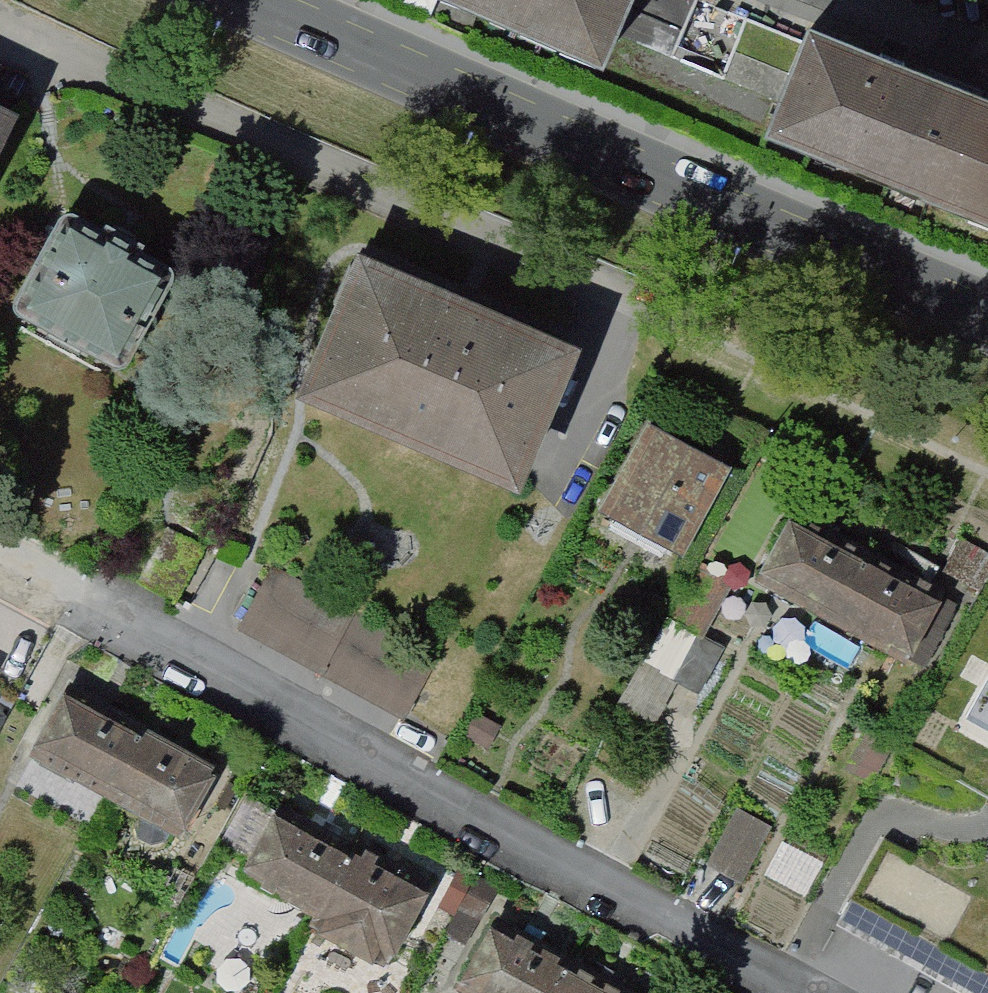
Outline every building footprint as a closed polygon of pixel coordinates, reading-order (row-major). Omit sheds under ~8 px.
[(590,58),(615,0),(459,0),(590,58)] [(987,214),(987,86),(819,16),(773,125),(987,214)] [(33,116),(0,100),(0,182),(33,116)] [(78,219),(30,308),(139,366),(187,277),(78,219)] [(373,247),(310,386),(535,486),(597,347),(373,247)] [(652,418),(605,504),(690,549),(737,464),(652,418)] [(801,511),(767,572),(920,657),(955,596),(801,511)] [(265,578),(238,626),(402,718),(429,670),(265,578)] [(21,684),(47,636),(14,618),(0,644),(0,673),(21,684)] [(947,700),(987,723),(987,626),(947,700)] [(71,673),(33,744),(183,826),(222,755),(71,673)] [(284,801),(254,859),(332,900),(321,921),(397,960),(439,881),(284,801)] [(741,809),(708,862),(741,882),(774,828),(741,809)] [(457,981),(479,992),(631,992),(491,918),(457,981)]
